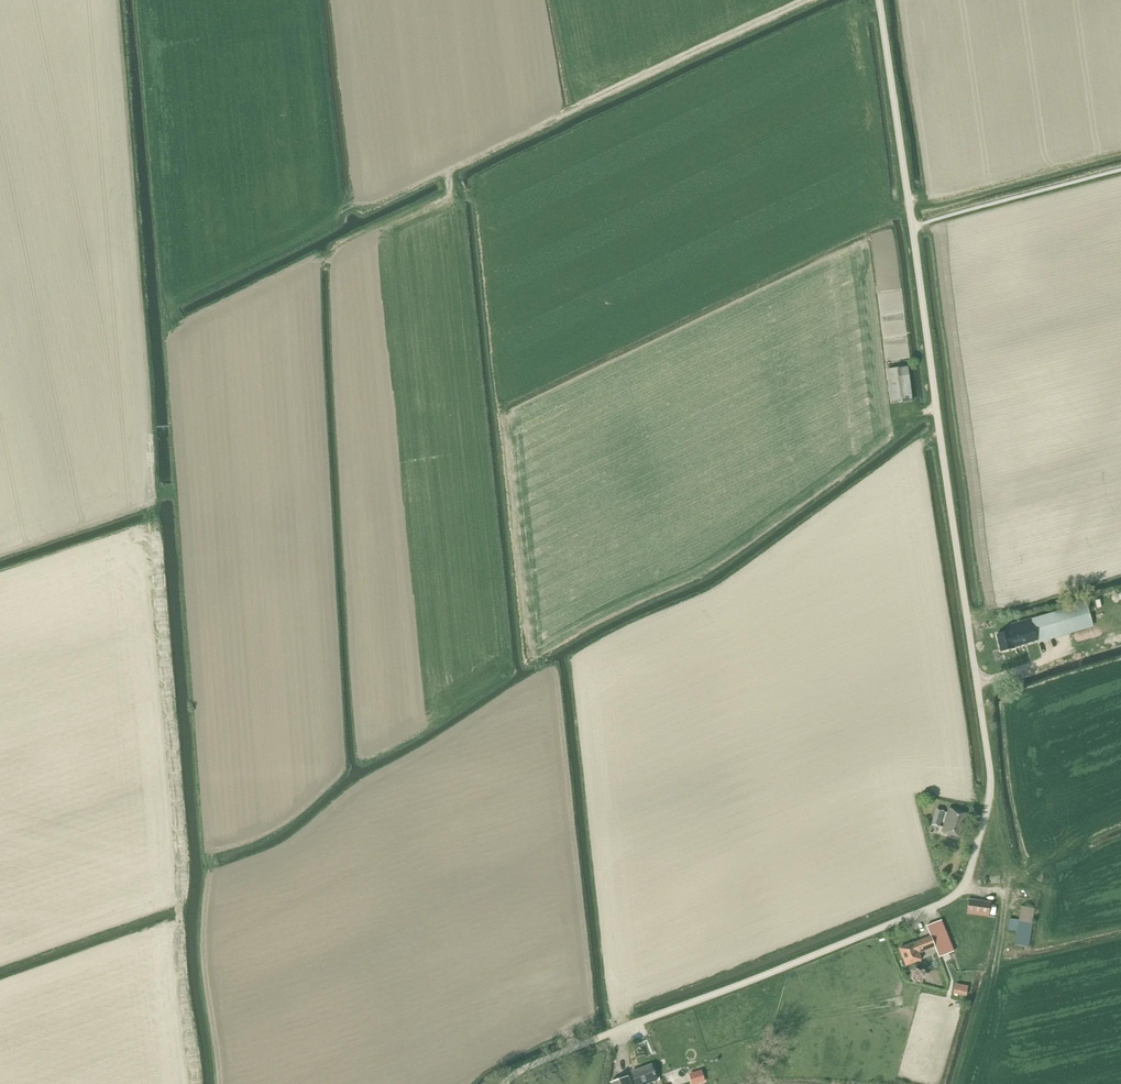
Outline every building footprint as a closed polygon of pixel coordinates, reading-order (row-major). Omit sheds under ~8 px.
[(888,370),(892,404),(912,401),(908,368),(888,370)] [(1093,624),(1087,603),(1032,619),(1009,626),(1011,631),(997,635),(1001,652),(1015,648),(1037,641),(1037,640),(1093,624)] [(1029,671),(1043,667),(1041,662),(1027,666),(1029,671)] [(949,808),(942,833),(959,838),(966,813),(949,808)] [(932,826),(939,828),(944,811),(937,809),(932,826)] [(967,914),(989,918),(991,902),(969,899),(967,914)] [(1022,906),(1015,945),(1028,948),(1035,909),(1022,906)] [(939,958),(954,952),(941,920),(927,926),(931,937),(900,949),(906,966),(921,960),(919,953),(935,947),(939,958)] [(953,994),(966,996),(968,987),(955,984),(953,994)] [(650,1083),(658,1080),(652,1065),(632,1073),(636,1083),(650,1083)] [(692,1083),(700,1083),(706,1082),(702,1070),(689,1074),(692,1083)] [(629,1076),(610,1083),(611,1083),(632,1083),(629,1076)]
